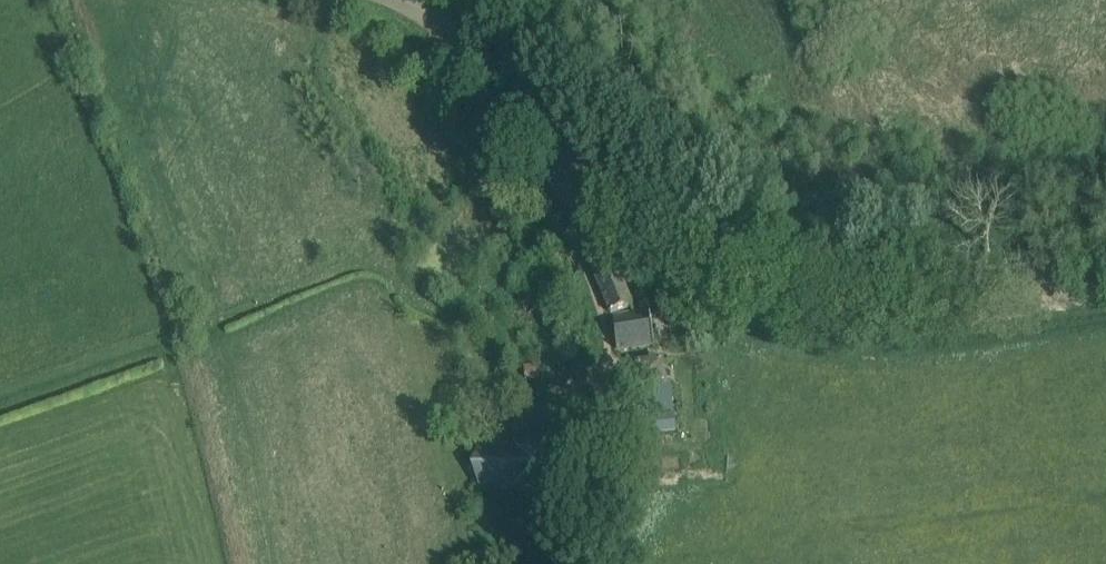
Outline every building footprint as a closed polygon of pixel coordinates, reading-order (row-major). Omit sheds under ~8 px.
[(624,286),(616,268),(608,247),(587,254),(611,314),(631,305),(624,286)] [(617,350),(653,345),(653,347),(654,347),(649,310),(648,310),(649,312),(612,317),(617,350)] [(638,366),(643,404),(658,402),(659,413),(657,413),(657,414),(646,415),(646,414),(643,414),(643,416),(674,413),(670,384),(663,385),(661,363),(638,366)] [(674,415),(643,418),(645,433),(676,430),(674,415)] [(552,483),(554,482),(552,472),(553,443),(514,440),(514,444),(488,446),(479,443),(479,489),(485,486),(513,491),(514,493),(552,490),(552,483)]
